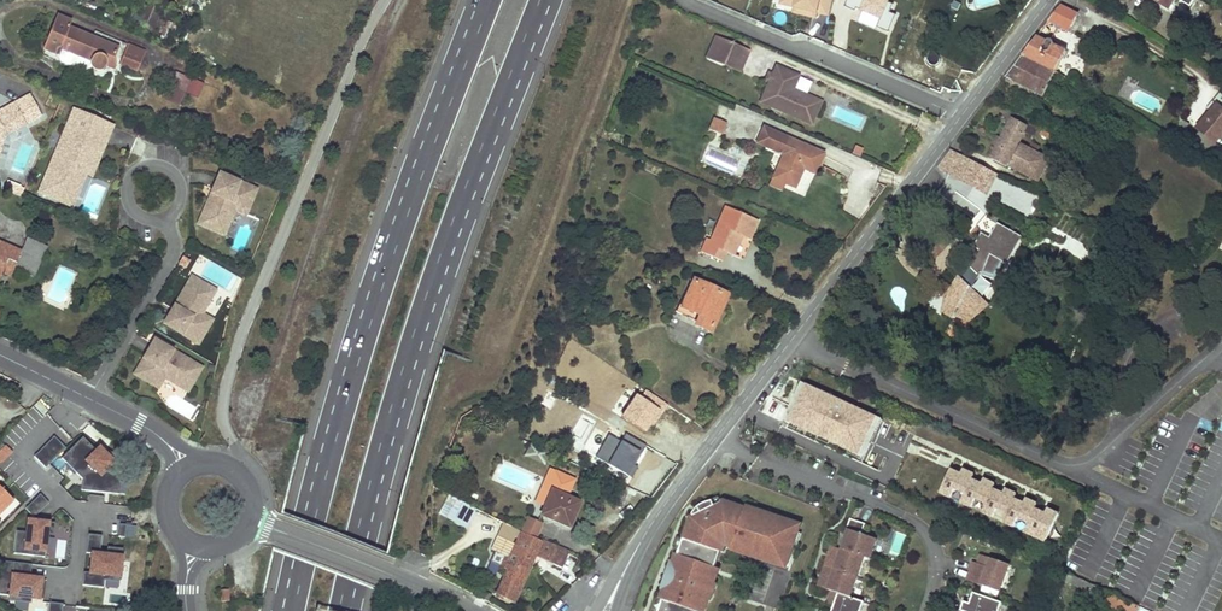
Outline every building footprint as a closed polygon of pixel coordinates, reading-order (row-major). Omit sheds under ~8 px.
[(834,0),(782,0),(781,5),(795,8),(794,13),(816,19),(818,14),(830,17),(834,0)] [(890,0),(848,0),(845,8),(856,12),(858,6),(883,16),(877,28),(889,33),(897,16),(890,13),(894,5),(889,3),(890,0)] [(1168,8),(1174,0),(1154,0),(1168,8)] [(958,12),(962,5),(955,2),(952,8),(958,12)] [(1060,32),(1062,30),(1068,33),(1078,14),(1061,6),(1048,23),(1055,25),(1054,26),(1054,27),(1054,29),(1056,31),(1057,31),(1060,32)] [(98,70),(99,70),(101,70),(102,70),(103,69),(104,69),(105,68),(105,67),(106,65),(106,62),(114,59),(119,47),(69,26),(72,20),(58,14),(43,49),(59,56),(62,49),(71,53),(80,57),(82,53),(86,55),(84,59),(90,61),(90,63),(90,64),(91,65),(91,67),(92,68),(93,69),(94,69),(95,70),(97,70),(98,70)] [(733,43),(717,36),(707,58),(723,66),(733,43)] [(1037,37),(1022,56),(1055,73),(1065,51),(1053,45),(1053,44),(1053,42),(1052,40),(1051,39),(1050,39),(1048,39),(1046,41),(1045,42),(1037,37)] [(749,50),(733,43),(723,66),(739,73),(749,50)] [(130,45),(122,63),(137,70),(145,51),(130,45)] [(62,49),(59,56),(67,59),(71,53),(62,49)] [(1022,56),(1004,79),(1045,99),(1047,95),(1044,93),(1055,73),(1022,56)] [(106,65),(116,67),(114,59),(106,62),(106,65)] [(821,102),(793,89),(799,76),(777,67),(773,75),(769,74),(766,80),(770,81),(761,102),(811,124),(821,102)] [(184,92),(199,98),(205,84),(175,72),(164,100),(179,105),(184,92)] [(1211,112),(1217,104),(1221,107),(1221,92),(1221,91),(1207,109),(1211,112)] [(28,93),(0,108),(0,138),(1,136),(1,135),(22,124),(39,115),(28,93)] [(1217,104),(1211,112),(1197,130),(1221,149),(1221,107),(1217,104)] [(98,155),(92,153),(96,142),(89,139),(98,119),(72,108),(37,191),(70,206),(77,189),(68,185),(74,169),(84,173),(90,176),(98,155)] [(726,123),(714,118),(710,129),(722,134),(726,123)] [(1190,124),(1181,118),(1171,134),(1180,140),(1190,124)] [(98,155),(111,125),(98,119),(89,139),(96,142),(92,153),(98,155)] [(1011,120),(991,160),(1005,167),(1014,150),(1016,152),(1009,167),(1038,182),(1049,159),(1038,153),(1040,148),(1031,144),(1028,149),(1020,145),(1019,146),(1016,145),(1023,133),(1031,137),(1039,125),(1029,120),(1025,128),(1011,120)] [(1056,135),(1044,128),(1039,135),(1051,142),(1056,135)] [(823,155),(824,154),(790,140),(764,129),(757,144),(784,155),(773,179),(785,184),(785,183),(796,187),(802,172),(798,170),(800,166),(804,168),(816,173),(819,165),(823,155)] [(950,150),(920,190),(934,197),(954,168),(957,169),(965,157),(950,150)] [(971,161),(959,180),(985,194),(996,174),(971,161)] [(77,189),(84,173),(74,169),(68,185),(77,189)] [(246,214),(257,188),(220,172),(212,192),(215,193),(213,197),(210,196),(198,223),(224,234),(235,209),(246,214)] [(1031,214),(1039,198),(996,178),(989,194),(1031,214)] [(785,184),(773,179),(770,186),(782,191),(785,184)] [(19,196),(22,188),(5,180),(1,188),(19,196)] [(741,236),(745,238),(749,240),(758,220),(726,207),(711,241),(707,239),(701,252),(721,261),(725,253),(727,254),(736,234),(741,236)] [(997,281),(1022,238),(984,217),(977,226),(981,234),(974,248),(980,251),(971,266),(980,275),(997,281)] [(736,234),(727,254),(732,256),(741,236),(736,234)] [(37,242),(27,238),(21,252),(18,258),(0,250),(0,279),(3,273),(8,276),(13,266),(34,276),(46,246),(37,242)] [(21,252),(0,242),(0,250),(18,258),(21,252)] [(950,300),(941,311),(953,319),(956,315),(968,323),(986,303),(970,288),(978,275),(970,267),(960,275),(946,297),(950,300)] [(162,324),(197,344),(211,320),(201,314),(214,291),(191,277),(175,302),(178,304),(176,307),(173,306),(162,324)] [(695,317),(697,314),(704,317),(699,327),(711,332),(727,296),(692,280),(679,310),(695,317)] [(153,339),(132,374),(156,388),(163,378),(186,391),(200,367),(175,352),(173,355),(170,353),(171,350),(153,339)] [(875,418),(804,386),(787,423),(858,456),(875,418)] [(637,392),(622,416),(645,431),(649,425),(652,427),(667,404),(646,390),(642,396),(637,392)] [(635,466),(646,445),(626,434),(622,441),(610,435),(597,458),(629,476),(635,466)] [(34,456),(45,468),(66,447),(54,436),(34,456)] [(82,437),(61,458),(82,479),(81,490),(119,494),(121,479),(109,467),(119,456),(100,446),(96,450),(82,437)] [(6,446),(0,452),(0,466),(13,453),(6,446)] [(856,471),(859,460),(844,455),(841,466),(856,471)] [(544,506),(551,490),(569,498),(577,479),(550,467),(534,502),(544,506)] [(959,473),(949,468),(937,493),(948,498),(949,497),(953,490),(962,494),(959,502),(958,503),(969,508),(970,506),(973,499),(984,504),(980,512),(980,513),(990,517),(991,516),(994,509),(1005,513),(1001,521),(1000,522),(1011,527),(1012,526),(1015,519),(1026,523),(1022,531),(1022,532),(1044,542),(1058,511),(1046,506),(1043,512),(1034,507),(1036,501),(1025,496),(1022,502),(1013,498),(1015,492),(1004,487),(1001,492),(991,487),(994,482),(983,477),(980,482),(971,478),(973,473),(962,468),(959,473)] [(629,489),(625,487),(621,485),(612,504),(620,508),(629,489)] [(0,487),(0,515),(14,501),(0,487)] [(565,526),(571,515),(574,516),(580,503),(569,498),(551,490),(544,506),(541,515),(565,526)] [(953,490),(949,497),(959,502),(962,494),(953,490)] [(48,503),(40,494),(25,509),(33,517),(48,503)] [(445,518),(467,530),(478,510),(456,498),(445,518)] [(984,504),(973,499),(970,506),(980,512),(984,504)] [(709,600),(707,599),(713,581),(715,582),(720,568),(716,566),(721,551),(716,549),(720,540),(733,545),(732,547),(745,551),(753,554),(752,556),(759,559),(760,557),(776,562),(777,560),(788,564),(795,544),(793,543),(796,533),(799,533),(802,524),(789,520),(788,522),(774,517),(775,515),(768,512),(767,515),(759,512),(724,500),(715,505),(712,500),(700,507),(702,511),(692,517),(689,523),(684,538),(678,554),(676,553),(673,563),(675,563),(671,574),(669,573),(660,599),(662,599),(658,610),(705,610),(709,600)] [(1005,513),(994,509),(991,516),(1001,521),(1005,513)] [(565,526),(569,528),(574,516),(571,515),(565,526)] [(1026,523),(1015,519),(1012,526),(1022,531),(1026,523)] [(44,557),(47,534),(54,534),(55,523),(28,520),(26,532),(17,531),(14,553),(44,557)] [(855,522),(850,537),(852,538),(847,552),(840,550),(836,562),(833,561),(827,577),(830,578),(826,590),(837,594),(834,602),(840,604),(839,609),(838,610),(867,610),(869,605),(855,600),(868,560),(874,561),(881,542),(866,537),(870,527),(855,522)] [(136,526),(120,524),(118,536),(135,538),(136,526)] [(497,595),(505,599),(513,603),(535,557),(553,565),(554,563),(566,569),(572,556),(521,532),(512,553),(509,552),(506,557),(503,555),(499,566),(508,570),(497,595)] [(801,534),(799,533),(796,533),(793,543),(795,544),(797,544),(801,534)] [(84,572),(82,585),(103,588),(104,580),(119,582),(123,548),(107,547),(106,554),(99,553),(101,535),(88,534),(86,552),(92,553),(90,573),(84,572)] [(676,553),(678,554),(684,538),(678,536),(673,552),(676,553)] [(972,561),(966,579),(1000,590),(1009,564),(979,554),(976,562),(972,561)] [(786,569),(788,564),(777,560),(776,562),(775,565),(786,569)] [(2,561),(0,581),(0,594),(9,596),(9,601),(31,603),(32,598),(39,599),(42,578),(30,577),(31,564),(2,561)] [(669,573),(671,574),(675,563),(673,563),(670,562),(667,572),(669,573)] [(1057,569),(1053,576),(1100,600),(1105,591),(1057,569)] [(718,583),(715,582),(713,581),(707,599),(709,600),(712,601),(718,583)] [(229,590),(220,590),(221,602),(230,601),(229,590)] [(1105,591),(1100,600),(1100,601),(1121,610),(1136,610),(1138,606),(1105,591)] [(973,593),(969,604),(964,603),(961,610),(999,610),(1002,603),(973,593)] [(662,599),(660,599),(657,598),(652,610),(658,610),(662,599)] [(48,610),(62,610),(63,604),(49,602),(48,610)]
